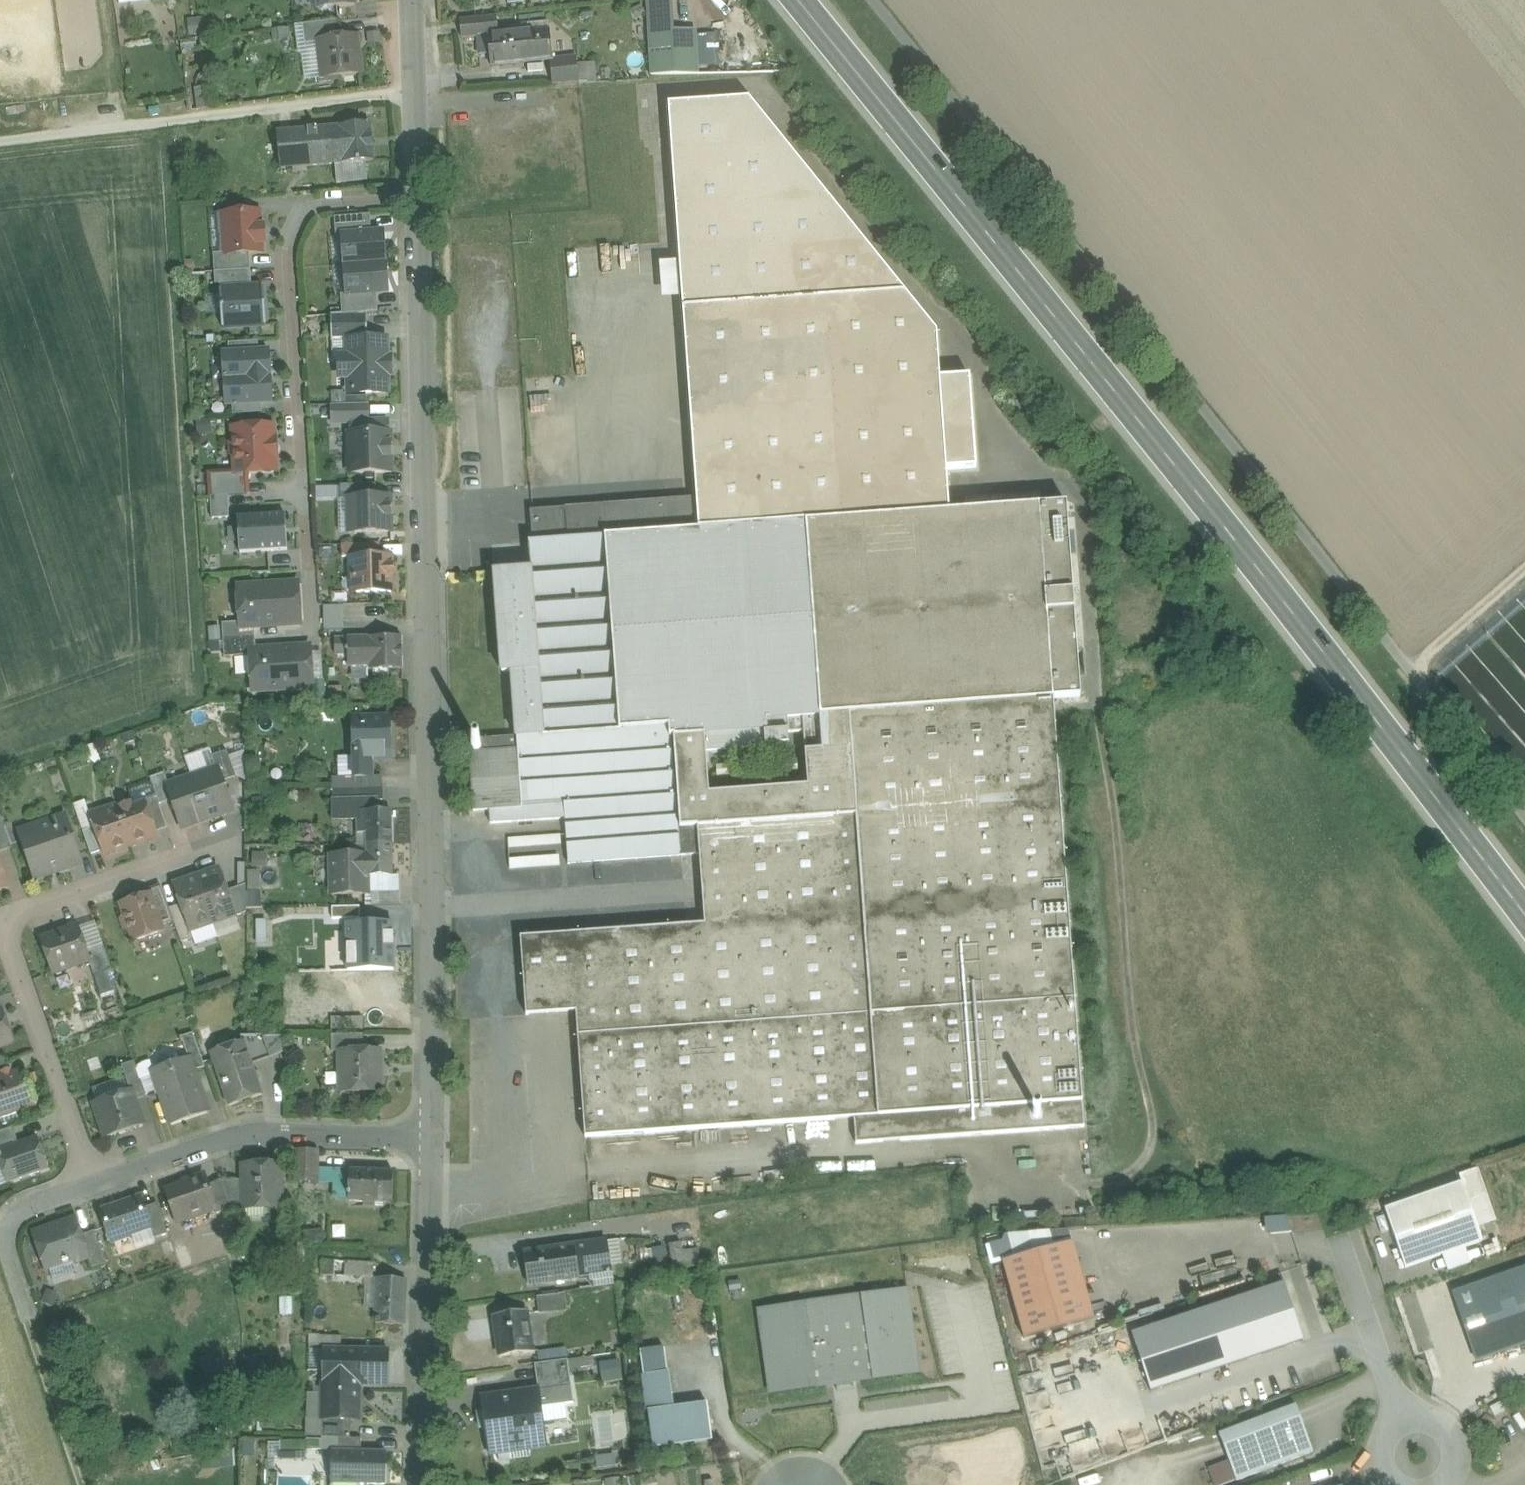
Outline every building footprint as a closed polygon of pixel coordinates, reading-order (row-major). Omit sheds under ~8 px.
[(316,8),(320,8),(323,11),(330,10),(333,6),(353,4),(353,0),(315,0),(316,8)] [(703,72),(702,65),(719,64),(717,29),(680,30),(679,0),(650,0),(653,74),(703,72)] [(203,13),(187,15),(189,31),(205,29),(203,13)] [(497,15),(461,19),(463,39),(478,37),(489,36),(499,35),(497,15)] [(340,20),(304,25),(306,44),(319,43),(319,41),(342,39),(340,20)] [(499,35),(489,36),(478,37),(480,55),(491,54),(492,66),(527,63),(527,62),(551,60),(553,60),(553,59),(549,22),(522,25),(522,32),(499,35)] [(200,37),(180,40),(181,52),(201,50),(200,37)] [(342,39),(319,41),(319,43),(324,78),(362,73),(357,37),(342,39)] [(576,57),(553,59),(553,60),(551,60),(554,85),(579,83),(579,82),(576,57)] [(207,83),(196,84),(198,107),(209,106),(207,83)] [(937,331),(749,99),(669,105),(697,499),(699,530),(809,522),(950,512),(947,470),(940,378),(937,331)] [(371,124),(278,132),(281,169),(335,165),(337,183),(368,180),(366,162),(374,161),(371,124)] [(191,128),(175,130),(175,140),(192,138),(191,128)] [(259,213),(223,215),(226,253),(226,255),(250,253),(262,252),(261,243),(265,242),(264,228),(260,228),(259,213)] [(370,215),(334,218),(336,238),(343,237),(343,236),(372,234),(370,215)] [(372,234),(343,236),(343,237),(345,266),(385,263),(383,233),(372,234)] [(250,253),(226,255),(226,253),(214,254),(215,272),(251,270),(250,253)] [(385,263),(345,266),(347,295),(347,296),(377,293),(387,293),(385,263)] [(251,270),(215,272),(215,285),(220,285),(220,290),(252,288),(251,270)] [(252,288),(220,290),(222,329),(266,326),(264,287),(252,288)] [(377,293),(347,296),(347,295),(341,295),(342,315),(367,313),(378,312),(377,293)] [(342,315),(331,316),(332,342),(350,342),(368,341),(367,313),(342,315)] [(368,341),(350,342),(351,359),(341,359),(342,377),(351,377),(352,393),(386,392),(386,376),(390,376),(389,358),(385,358),(385,341),(368,341)] [(271,401),(268,353),(224,357),(227,403),(271,401)] [(970,376),(940,378),(947,470),(977,468),(970,376)] [(369,405),(333,406),(333,424),(351,423),(351,422),(366,422),(366,407),(369,406),(369,405)] [(366,422),(351,422),(351,423),(351,434),(350,434),(350,473),(391,472),(390,433),(389,433),(389,421),(366,422)] [(246,429),(233,430),(234,441),(231,444),(232,456),(235,458),(236,472),(236,473),(248,473),(276,471),(273,427),(260,428),(258,426),(248,427),(246,429)] [(236,472),(209,474),(211,497),(228,496),(227,483),(248,482),(248,473),(236,473),(236,472)] [(248,482),(227,483),(228,496),(249,495),(248,482)] [(377,485),(341,485),(341,500),(349,499),(349,498),(377,497),(377,485)] [(1038,493),(969,498),(969,510),(1039,505),(1038,493)] [(228,496),(211,497),(212,519),(230,518),(228,496)] [(377,497),(349,498),(349,499),(350,516),(355,521),(356,533),(391,532),(391,497),(377,497)] [(697,499),(604,506),(607,537),(699,530),(697,499)] [(950,512),(809,522),(823,715),(1053,699),(1081,697),(1067,503),(1039,505),(969,510),(950,512)] [(699,530),(607,537),(604,506),(531,511),(531,513),(532,513),(534,542),(529,543),(531,571),(505,573),(505,572),(495,573),(502,673),(512,672),(516,737),(482,740),(482,739),(469,741),(469,754),(470,754),(473,812),(490,810),(490,824),(565,819),(569,864),(681,856),(671,737),(704,735),(705,751),(706,751),(748,748),(748,752),(770,750),(770,747),(789,745),(789,733),(788,719),(823,716),(823,715),(809,522),(699,530)] [(286,515),(238,518),(240,554),(288,550),(286,515)] [(356,545),(342,545),(343,558),(351,558),(356,558),(356,545)] [(380,545),(356,545),(356,558),(381,557),(380,545)] [(356,558),(351,558),(351,576),(356,581),(357,593),(393,592),(392,557),(381,557),(356,558)] [(298,584),(238,588),(240,623),(241,628),(255,627),(301,624),(298,584)] [(346,605),(326,606),(326,630),(346,629),(346,605)] [(240,623),(223,624),(224,641),(256,639),(255,627),(241,628),(240,623)] [(402,637),(348,638),(348,655),(349,667),(370,667),(370,670),(403,670),(402,637)] [(348,638),(336,638),(337,655),(348,655),(348,638)] [(256,639),(224,641),(225,658),(251,656),(250,651),(256,651),(256,639)] [(256,651),(250,651),(251,656),(253,691),(313,687),(312,680),(310,647),(256,651)] [(324,679),(312,680),(313,687),(314,704),(326,704),(324,679)] [(1053,699),(823,715),(823,716),(788,719),(789,733),(804,732),(808,787),(708,794),(709,795),(697,796),(699,826),(698,826),(700,855),(705,925),(571,934),(576,1012),(585,1137),(854,1118),(856,1143),(1085,1127),(1053,699)] [(389,718),(354,719),(355,753),(371,753),(371,760),(390,760),(389,718)] [(704,735),(671,737),(681,856),(700,855),(698,826),(699,826),(697,796),(709,795),(708,794),(706,751),(705,751),(704,735)] [(227,751),(212,756),(217,769),(218,769),(223,782),(236,777),(227,751)] [(217,769),(193,778),(207,819),(232,810),(223,782),(218,769),(217,769)] [(164,773),(150,778),(151,782),(157,798),(159,805),(172,800),(167,786),(169,786),(164,773)] [(383,789),(382,777),(357,777),(357,789),(383,789)] [(169,786),(167,786),(172,800),(182,828),(207,819),(193,778),(169,786)] [(151,782),(128,791),(132,802),(117,807),(130,845),(157,836),(156,832),(145,802),(157,798),(151,782)] [(383,789),(357,789),(357,800),(357,801),(376,801),(383,800),(383,789)] [(159,805),(157,798),(145,802),(156,832),(167,828),(159,805)] [(377,812),(376,801),(357,801),(357,800),(333,800),(333,819),(358,819),(358,834),(367,834),(367,844),(392,844),(391,812),(377,812)] [(85,801),(74,805),(83,831),(94,827),(92,820),(85,801)] [(117,807),(102,812),(103,816),(92,820),(94,827),(102,851),(104,855),(130,845),(117,807)] [(1,816),(0,816),(0,852),(12,847),(1,816)] [(78,855),(65,817),(53,821),(66,859),(78,855)] [(53,821),(20,833),(35,878),(69,867),(66,859),(53,821)] [(94,827),(83,831),(91,855),(102,851),(94,827)] [(507,866),(540,865),(539,836),(506,838),(507,866)] [(367,844),(352,845),(353,855),(358,855),(367,855),(367,844)] [(392,844),(367,844),(367,855),(358,855),(359,876),(368,876),(393,876),(392,844)] [(270,850),(258,850),(258,862),(270,862),(270,850)] [(359,876),(358,855),(353,855),(332,855),(332,895),(368,894),(368,876),(359,876)] [(235,915),(227,891),(219,870),(197,878),(213,923),(234,915),(235,915)] [(255,874),(247,874),(247,886),(255,886),(255,874)] [(393,876),(368,876),(368,894),(372,894),(372,892),(401,892),(400,876),(393,876)] [(197,878),(174,886),(181,905),(190,931),(191,930),(213,923),(197,878)] [(246,885),(227,891),(235,915),(234,915),(235,917),(247,913),(246,890),(246,885)] [(260,890),(246,890),(249,910),(261,910),(260,890)] [(152,897),(150,893),(120,904),(125,918),(121,919),(125,930),(129,929),(134,942),(164,931),(152,897)] [(163,893),(152,897),(162,925),(173,921),(163,893)] [(190,931),(181,905),(170,909),(174,921),(181,943),(194,938),(191,930),(190,931)] [(95,922),(78,927),(87,953),(104,947),(95,922)] [(394,924),(348,925),(349,971),(370,971),(395,970),(394,924)] [(78,927),(41,940),(53,973),(89,961),(90,961),(87,953),(78,927)] [(571,934),(521,938),(526,1015),(576,1012),(571,934)] [(104,947),(87,953),(90,961),(89,961),(94,976),(108,971),(111,970),(104,947)] [(108,971),(94,976),(101,996),(114,991),(108,971)] [(259,1011),(259,998),(248,998),(249,1011),(259,1011)] [(13,1040),(2,1011),(0,1012),(0,1044),(13,1040)] [(190,1059),(194,1071),(205,1068),(193,1033),(181,1037),(182,1038),(180,1038),(181,1042),(183,1041),(189,1059),(190,1059)] [(364,1034),(332,1035),(332,1052),(340,1052),(340,1051),(364,1050),(364,1034)] [(287,1036),(240,1037),(243,1043),(244,1043),(251,1064),(287,1052),(287,1036)] [(243,1043),(228,1048),(230,1054),(214,1060),(230,1105),(261,1094),(251,1064),(244,1043),(243,1043)] [(364,1050),(340,1051),(340,1052),(341,1093),(381,1092),(380,1050),(364,1050)] [(189,1059),(154,1071),(161,1094),(171,1123),(207,1111),(194,1071),(190,1059),(189,1059)] [(161,1094),(154,1071),(150,1061),(136,1066),(146,1096),(147,1099),(161,1094)] [(135,1099),(146,1096),(136,1066),(134,1062),(122,1066),(130,1091),(132,1090),(135,1099)] [(35,1105),(23,1070),(0,1079),(0,1118),(35,1105)] [(132,1090),(130,1091),(94,1103),(105,1137),(143,1124),(135,1099),(132,1090)] [(0,1132),(0,1150),(18,1144),(13,1127),(0,1132)] [(0,1150),(0,1163),(7,1184),(49,1169),(37,1137),(18,1144),(0,1150)] [(319,1150),(296,1150),(295,1182),(318,1182),(319,1150)] [(280,1165),(244,1166),(244,1180),(245,1208),(281,1206),(280,1165)] [(394,1172),(335,1169),(334,1200),(392,1202),(394,1172)] [(204,1176),(185,1182),(186,1184),(167,1191),(177,1221),(214,1208),(215,1208),(207,1185),(204,1176)] [(244,1180),(221,1181),(231,1208),(245,1208),(244,1180)] [(221,1181),(207,1185),(215,1208),(214,1208),(216,1214),(231,1208),(221,1181)] [(1462,1183),(1385,1210),(1405,1269),(1482,1242),(1462,1183)] [(140,1198),(101,1211),(111,1242),(149,1229),(151,1229),(143,1208),(140,1198)] [(157,1203),(143,1208),(151,1229),(149,1229),(153,1239),(168,1234),(157,1203)] [(76,1219),(36,1233),(49,1271),(88,1257),(89,1257),(82,1235),(76,1219)] [(107,1265),(95,1231),(82,1235),(89,1257),(88,1257),(92,1270),(107,1265)] [(606,1241),(575,1245),(575,1246),(579,1279),(580,1279),(591,1277),(593,1288),(611,1285),(613,1284),(606,1241)] [(681,1243),(669,1245),(674,1272),(686,1270),(681,1243)] [(1025,1338),(1093,1319),(1071,1244),(1003,1263),(1025,1338)] [(575,1246),(524,1253),(529,1286),(579,1279),(575,1246)] [(339,1277),(340,1262),(322,1261),(321,1276),(339,1277)] [(374,1264),(340,1262),(339,1277),(367,1279),(373,1279),(373,1278),(374,1264)] [(1450,1292),(1474,1362),(1524,1345),(1524,1267),(1450,1292)] [(373,1279),(367,1279),(366,1306),(376,1306),(378,1279),(373,1278),(373,1279)] [(406,1280),(378,1279),(376,1306),(376,1324),(404,1326),(406,1280)] [(1132,1337),(1151,1391),(1301,1337),(1282,1284),(1132,1337)] [(760,1311),(772,1394),(919,1373),(907,1291),(760,1311)] [(565,1294),(537,1298),(539,1313),(567,1309),(565,1294)] [(527,1313),(494,1317),(500,1357),(533,1352),(527,1313)] [(320,1335),(310,1334),(310,1363),(319,1364),(320,1335)] [(341,1337),(320,1335),(319,1364),(324,1364),(324,1350),(341,1351),(341,1337)] [(341,1351),(324,1350),(324,1364),(323,1419),(351,1420),(359,1420),(359,1384),(388,1385),(389,1352),(341,1351)] [(620,1358),(602,1361),(605,1381),(624,1379),(620,1358)] [(568,1360),(535,1365),(539,1393),(572,1388),(568,1360)] [(572,1388),(539,1393),(541,1408),(574,1403),(572,1388)] [(539,1393),(482,1401),(484,1412),(478,1413),(480,1429),(486,1428),(490,1454),(510,1451),(509,1445),(546,1440),(541,1408),(539,1393)] [(648,1411),(654,1447),(713,1439),(707,1404),(648,1411)] [(1296,1406),(1219,1435),(1236,1481),(1313,1452),(1296,1406)] [(351,1420),(323,1419),(322,1438),(339,1439),(351,1439),(351,1420)] [(351,1439),(339,1439),(339,1452),(361,1452),(362,1440),(351,1439)] [(339,1452),(333,1452),(333,1483),(356,1483),(356,1484),(385,1484),(386,1453),(361,1452),(339,1452)]
